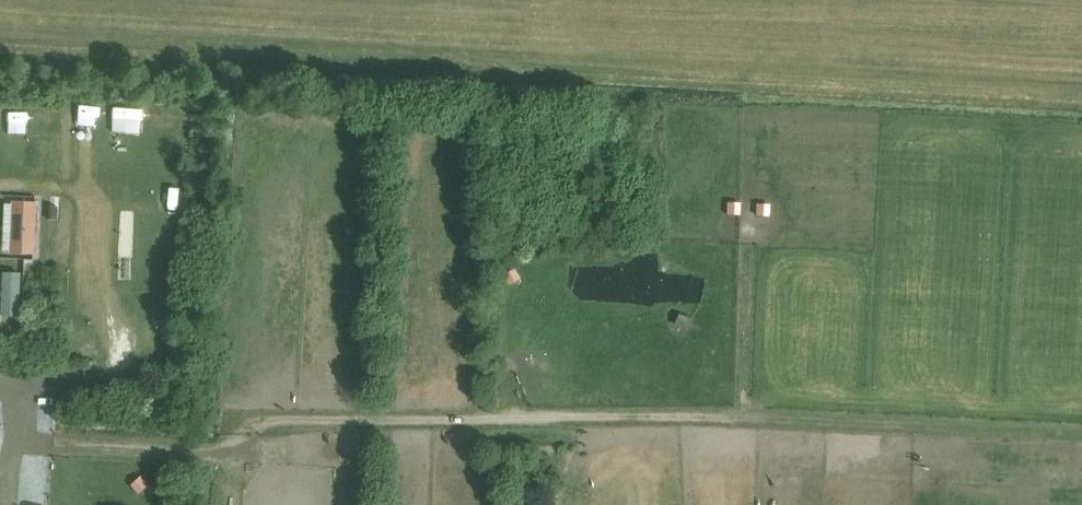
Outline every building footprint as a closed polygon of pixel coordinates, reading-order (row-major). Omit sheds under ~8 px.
[(117,96),(116,125),(144,125),(145,97),(117,96)] [(12,195),(11,248),(35,249),(35,225),(36,196),(12,195)] [(742,198),(728,197),(728,211),(742,213),(742,198)] [(771,198),(758,198),(758,212),(771,213),(771,198)] [(5,260),(8,309),(21,308),(19,260),(5,260)]
